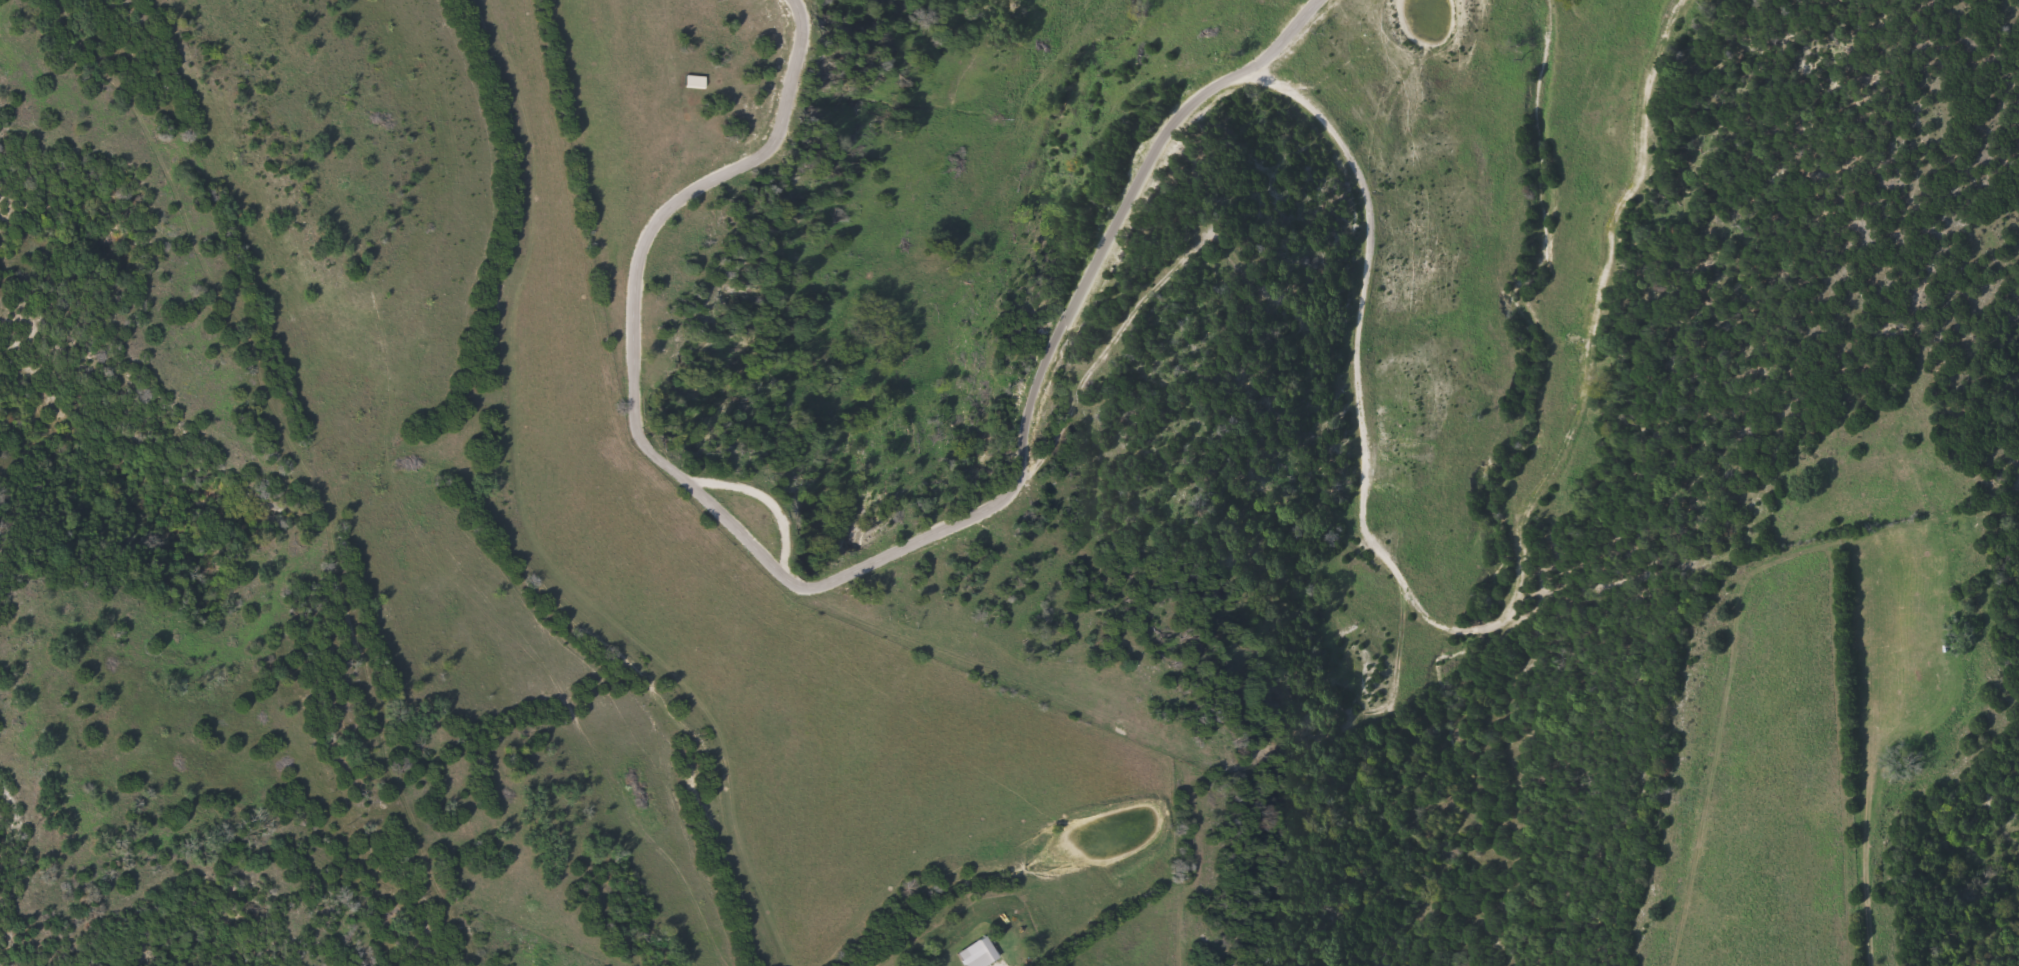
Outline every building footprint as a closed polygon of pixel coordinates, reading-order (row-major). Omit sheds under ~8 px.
[(707,76),(706,88),(687,87),(688,76),(707,76)] [(998,957),(985,965),(966,965),(957,953),(984,935),(998,957)]
